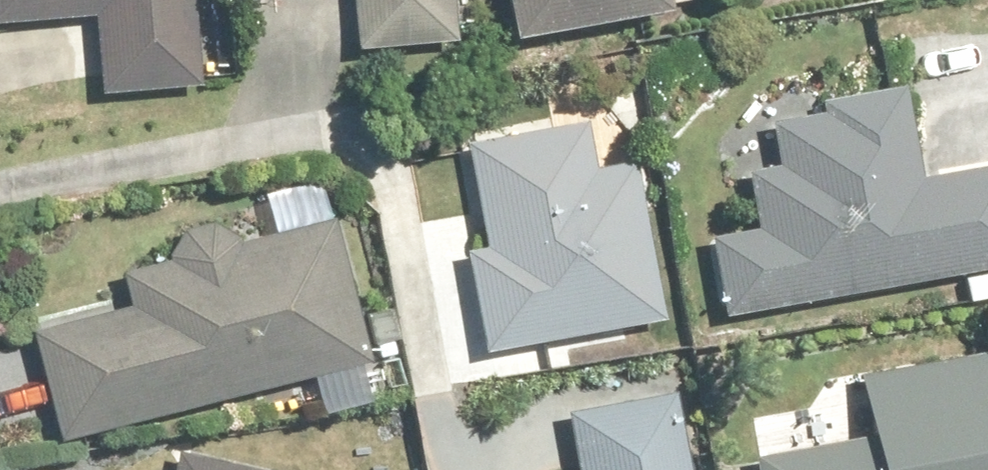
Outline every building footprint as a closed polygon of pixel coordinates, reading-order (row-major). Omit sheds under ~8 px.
[(104,17),(107,90),(203,86),(199,0),(0,0),(0,22),(104,17)] [(456,0),(356,0),(360,49),(459,41),(456,0)] [(680,0),(517,0),(525,39),(679,9),(677,1),(680,0)] [(926,182),(910,90),(833,103),(836,118),(775,128),(781,167),(752,172),(762,234),(717,241),(730,319),(969,279),(972,301),(987,298),(987,172),(926,182)] [(473,253),(493,354),(668,319),(638,167),(593,176),(583,125),(473,146),(494,249),(473,253)] [(375,358),(324,180),(268,196),(279,235),(244,245),(219,224),(188,232),(176,264),(127,278),(135,307),(38,334),(69,445),(375,358)] [(868,380),(879,437),(765,459),(767,469),(987,469),(987,358),(868,380)] [(681,401),(572,420),(581,469),(693,469),(681,401)] [(183,454),(180,469),(252,469),(183,454)]
